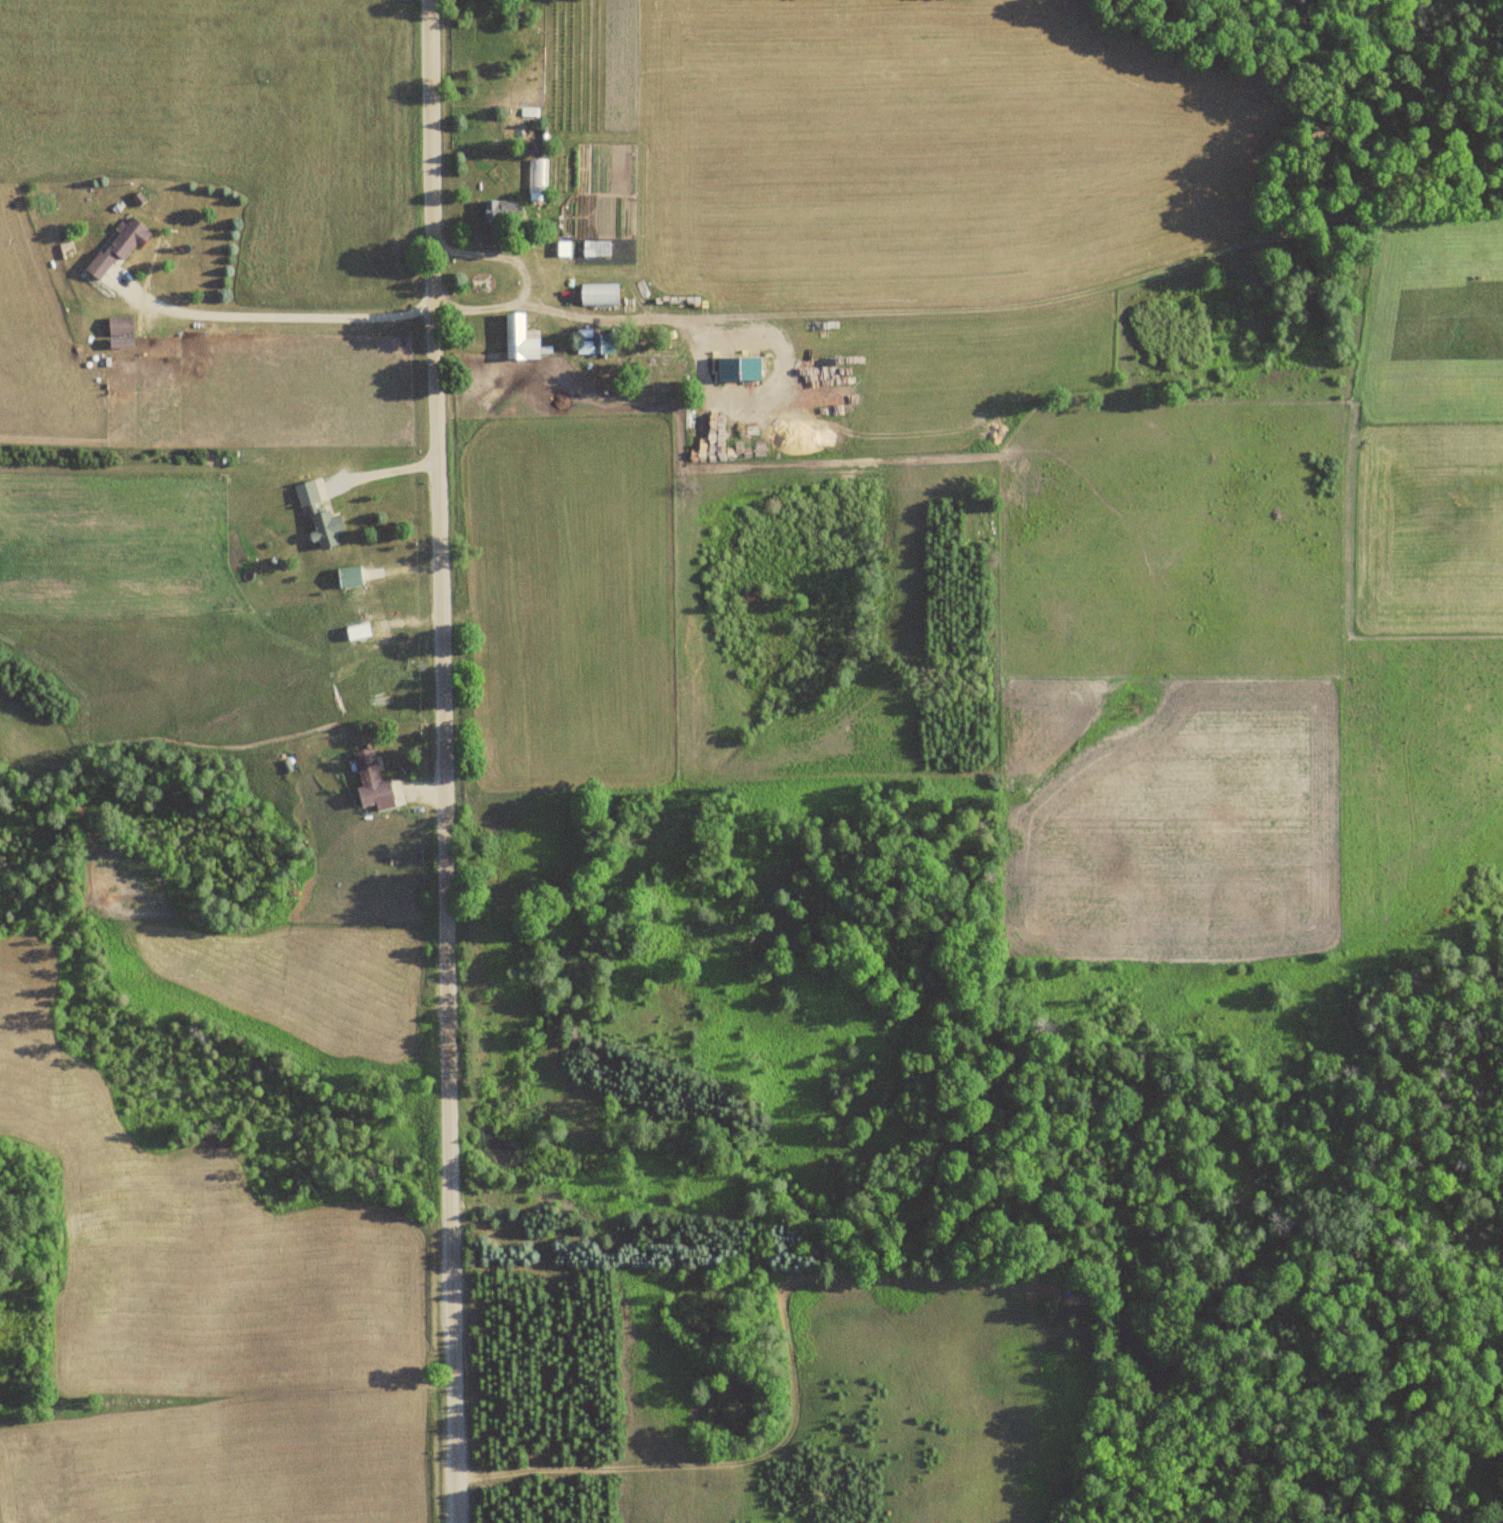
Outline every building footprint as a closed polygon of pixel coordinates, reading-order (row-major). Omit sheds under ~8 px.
[(516,222),(516,201),(478,201),(478,222),(516,222)] [(117,257),(123,262),(148,232),(129,216),(83,269),(97,281),(117,257)] [(579,284),(579,306),(617,306),(617,284),(579,284)] [(506,314),(506,361),(539,361),(539,339),(523,339),(523,314),(506,314)] [(132,317),(107,317),(107,348),(132,348),(132,317)] [(298,507),(319,501),(313,479),(292,484),(298,507)] [(342,531),(336,508),(307,517),(313,540),(315,539),(318,549),(337,543),(334,534),(342,531)] [(337,588),(360,586),(358,567),(335,568),(337,588)] [(369,637),(366,624),(343,628),(345,641),(369,637)] [(390,799),(386,779),(378,780),(371,747),(352,751),(359,785),(353,786),(357,805),(390,799)]
